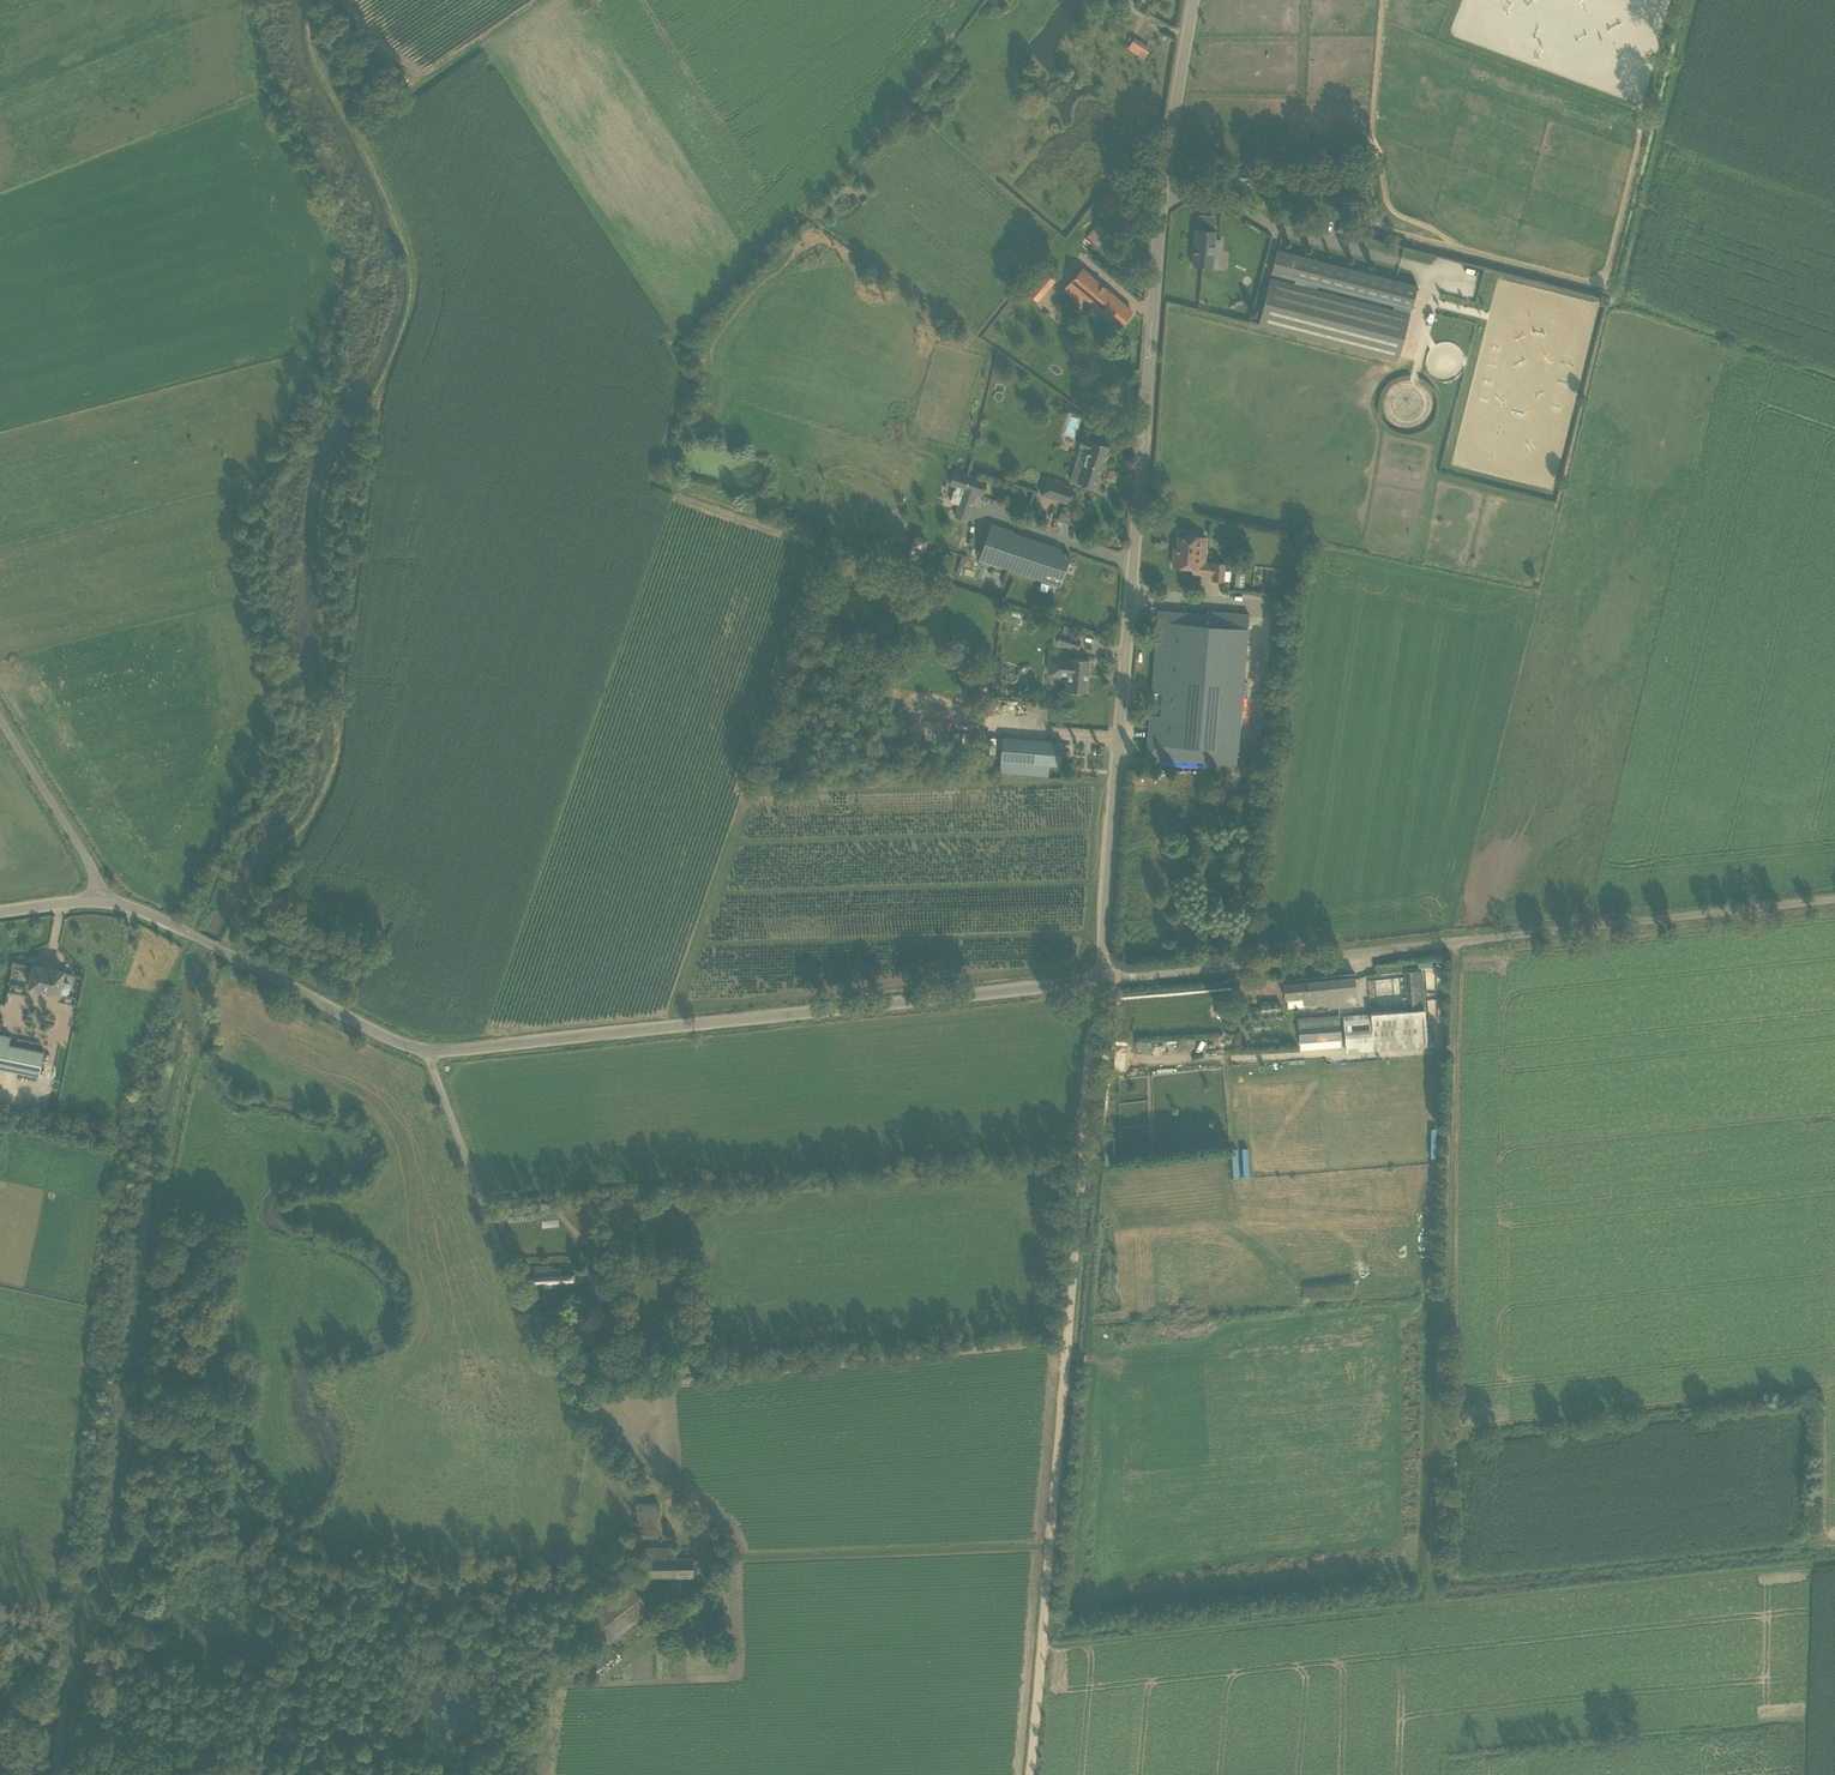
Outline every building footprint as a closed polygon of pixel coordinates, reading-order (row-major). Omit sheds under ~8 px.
[(1127,47),(1144,58),(1151,47),(1134,36),(1127,47)] [(399,87),(409,80),(401,70),(391,78),(399,87)] [(1240,183),(1249,184),(1251,169),(1236,168),(1235,177),(1241,178),(1240,183)] [(1124,196),(1115,188),(1112,186),(1101,201),(1113,210),(1124,196)] [(1108,232),(1098,225),(1097,224),(1087,237),(1098,245),(1108,232)] [(1213,267),(1214,250),(1220,251),(1221,239),(1215,239),(1216,230),(1196,229),(1193,266),(1213,267)] [(1270,277),(1258,324),(1398,360),(1410,313),(1303,286),(1305,281),(1411,309),(1417,286),(1277,250),(1271,273),(1295,279),(1294,283),(1270,277)] [(1036,300),(1055,280),(1041,268),(1023,288),(1036,300)] [(1120,326),(1132,311),(1082,269),(1070,283),(1083,295),(1120,326)] [(1449,293),(1473,297),(1475,285),(1451,281),(1449,293)] [(1074,468),(1070,479),(1077,482),(1097,488),(1101,477),(1099,476),(1109,446),(1091,440),(1082,437),(1079,447),(1088,450),(1081,470),(1074,468)] [(965,488),(963,494),(971,497),(973,491),(982,494),(986,483),(977,479),(977,478),(955,471),(951,484),(965,488)] [(1047,479),(1042,494),(1067,503),(1072,488),(1047,479)] [(963,494),(955,516),(967,520),(972,505),(969,504),(971,497),(963,494)] [(979,560),(984,562),(983,565),(989,567),(990,564),(1001,568),(1001,566),(1038,579),(1039,575),(1061,583),(1070,555),(1048,548),(1049,545),(1013,532),(1013,531),(991,523),(979,560)] [(915,534),(910,547),(911,547),(921,551),(922,551),(923,552),(928,539),(915,534)] [(1206,562),(1208,537),(1181,535),(1181,536),(1178,536),(1177,551),(1174,551),(1173,566),(1192,567),(1192,574),(1212,576),(1212,580),(1225,582),(1227,563),(1213,562),(1213,563),(1206,562)] [(1049,584),(1041,582),(1039,589),(1046,592),(1049,584)] [(1209,614),(1169,611),(1168,622),(1158,621),(1152,692),(1163,693),(1161,715),(1150,714),(1146,757),(1236,764),(1239,720),(1240,720),(1249,614),(1209,611),(1209,614)] [(1081,640),(1070,636),(1060,633),(1057,642),(1078,649),(1081,640)] [(1066,690),(1087,692),(1090,660),(1069,658),(1069,659),(1060,659),(1060,653),(1048,652),(1046,666),(1059,667),(1059,674),(1068,675),(1066,690)] [(1062,741),(1062,742),(1002,737),(1000,772),(1048,776),(1049,765),(1060,766),(1061,766),(1063,741),(1062,741)] [(69,982),(62,981),(64,971),(35,965),(30,988),(60,994),(60,993),(66,994),(69,992),(71,985),(69,982)] [(1428,1046),(1426,1009),(1423,983),(1422,971),(1405,972),(1406,984),(1407,1010),(1379,1013),(1343,1016),(1346,1052),(1428,1046)] [(1287,1007),(1304,1005),(1328,1003),(1328,1007),(1357,1005),(1355,974),(1283,980),(1285,999),(1287,999),(1287,1007)] [(1261,1015),(1280,1015),(1279,1000),(1260,1001),(1261,1007),(1239,1008),(1240,1018),(1257,1016),(1258,1019),(1261,1018),(1261,1015)] [(1340,1040),(1339,1015),(1299,1017),(1300,1043),(1340,1040)] [(0,1067),(40,1076),(45,1051),(10,1044),(11,1036),(0,1034),(0,1067)] [(542,1221),(559,1219),(557,1201),(540,1203),(542,1221)] [(534,1269),(525,1270),(526,1287),(580,1285),(579,1269),(570,1270),(570,1268),(552,1269),(552,1265),(534,1266),(534,1269)] [(578,1336),(572,1323),(567,1326),(570,1332),(566,1334),(570,1340),(578,1336)] [(682,1362),(683,1372),(702,1370),(701,1359),(682,1362)] [(661,1533),(661,1502),(637,1502),(637,1532),(661,1533)] [(643,1576),(694,1576),(694,1557),(676,1557),(676,1547),(643,1547),(643,1576)] [(630,1582),(582,1620),(603,1647),(651,1610),(630,1582)]
